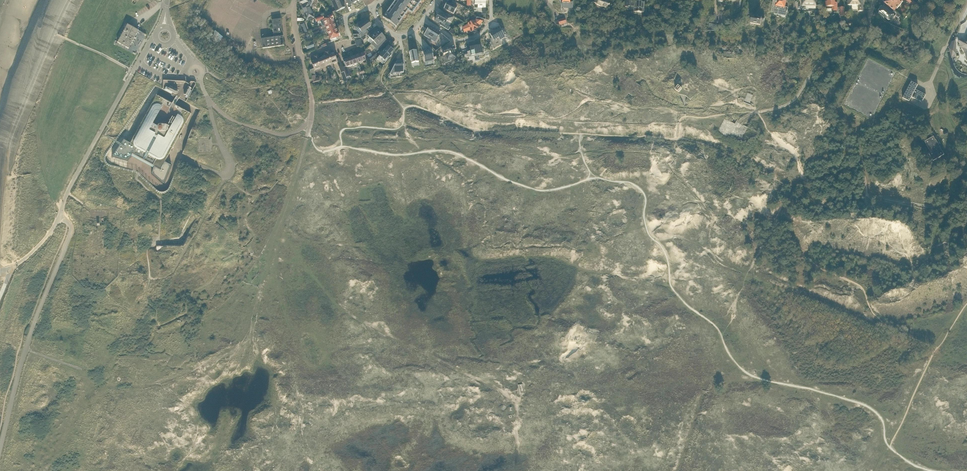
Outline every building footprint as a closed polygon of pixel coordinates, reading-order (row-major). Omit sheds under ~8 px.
[(300,2),(304,4),(302,7),(307,20),(314,17),(310,7),(314,0),(301,0),(300,2)] [(341,0),(331,0),(333,6),(336,4),(338,9),(344,6),(341,0)] [(383,18),(389,22),(396,27),(408,11),(412,13),(422,0),(396,0),(383,18)] [(486,0),(475,0),(475,5),(478,5),(478,8),(483,8),(483,11),(486,11),(486,0)] [(562,3),(562,8),(572,8),(573,2),(570,2),(570,0),(562,0),(562,3)] [(594,3),(597,4),(596,5),(601,6),(608,8),(610,2),(605,0),(595,0),(594,3)] [(635,3),(632,2),(632,0),(625,0),(625,5),(625,7),(627,7),(627,10),(634,10),(635,3)] [(786,1),(782,0),(777,0),(777,1),(773,0),(771,12),(775,12),(774,14),(777,14),(777,16),(779,17),(779,15),(780,15),(779,15),(780,13),(787,15),(787,12),(788,12),(788,10),(788,7),(785,7),(786,4),(785,3),(786,1)] [(804,0),(803,0),(803,10),(806,10),(806,8),(816,8),(816,6),(816,0),(804,0)] [(835,0),(828,0),(828,2),(826,2),(826,7),(826,9),(833,9),(833,11),(837,11),(837,3),(835,3),(835,0)] [(848,5),(859,5),(859,11),(863,11),(863,0),(848,0),(848,5)] [(885,3),(888,5),(894,11),(903,0),(888,0),(885,3)] [(447,2),(444,9),(454,14),(457,8),(460,9),(462,5),(453,1),(452,1),(453,2),(452,5),(451,4),(447,2)] [(645,12),(645,2),(635,2),(635,3),(634,10),(634,12),(645,12)] [(892,13),(886,7),(883,5),(877,12),(889,22),(895,15),(899,18),(901,16),(894,11),(892,13)] [(439,13),(435,21),(439,23),(440,22),(441,23),(440,25),(443,27),(449,30),(450,28),(445,25),(448,20),(451,21),(453,17),(446,14),(447,15),(446,17),(439,13)] [(323,27),(325,26),(325,25),(334,22),(333,18),(332,14),(328,16),(328,17),(327,17),(328,17),(320,20),(323,27)] [(762,18),(752,16),(750,23),(760,25),(761,20),(764,20),(765,18),(762,18)] [(284,46),(284,44),(281,19),(272,20),(274,37),(262,39),(263,48),(284,46)] [(463,28),(465,27),(466,32),(465,32),(470,31),(470,32),(475,31),(476,30),(480,26),(479,26),(483,22),(476,20),(474,21),(473,21),(468,24),(463,27),(463,28)] [(364,24),(364,23),(362,21),(361,22),(359,23),(356,25),(358,28),(356,29),(362,37),(368,32),(366,29),(371,26),(367,21),(364,24)] [(329,35),(338,32),(334,22),(325,25),(325,26),(329,35)] [(139,30),(128,24),(127,24),(118,42),(129,48),(139,30)] [(441,33),(435,29),(431,27),(430,27),(429,30),(428,29),(424,35),(433,41),(437,35),(439,36),(441,33)] [(504,35),(500,28),(490,34),(492,38),(493,40),(491,42),(494,47),(499,44),(498,42),(505,37),(504,35)] [(374,42),(382,35),(378,31),(374,34),(371,32),(368,35),(374,42)] [(336,37),(340,36),(338,32),(329,35),(331,41),(337,39),(336,37)] [(378,50),(384,45),(381,42),(385,39),(382,35),(374,42),(371,44),(378,50)] [(959,42),(960,45),(962,48),(965,52),(965,53),(966,59),(966,43),(965,42),(960,40),(959,42)] [(469,44),(471,56),(482,54),(479,42),(469,44)] [(380,56),(384,60),(388,56),(390,57),(392,55),(391,54),(393,51),(388,46),(380,56)] [(453,50),(452,48),(451,47),(449,48),(448,48),(442,50),(442,51),(443,55),(443,56),(442,56),(445,62),(446,65),(456,61),(455,58),(456,58),(454,53),(455,53),(454,50),(453,50)] [(416,51),(409,52),(412,67),(419,65),(416,51)] [(432,52),(429,53),(428,51),(423,52),(426,65),(434,64),(432,52)] [(364,55),(366,54),(365,52),(364,53),(363,53),(356,55),(359,63),(363,62),(364,63),(365,63),(365,62),(366,61),(366,60),(364,55)] [(338,62),(336,59),(334,53),(330,55),(328,55),(332,66),(333,65),(333,64),(338,62)] [(332,66),(328,55),(327,56),(323,57),(326,66),(331,65),(332,66)] [(348,67),(359,63),(356,55),(348,58),(347,57),(343,58),(345,65),(346,67),(348,67)] [(321,68),(326,66),(323,57),(319,59),(317,59),(321,70),(322,70),(321,68)] [(339,58),(336,59),(338,62),(341,73),(344,72),(342,66),(339,58)] [(320,70),(321,70),(317,59),(316,60),(311,62),(314,68),(310,70),(313,82),(319,81),(318,77),(316,78),(315,75),(315,71),(320,69),(320,70)] [(403,62),(403,61),(401,61),(400,62),(400,61),(397,61),(395,64),(394,64),(394,67),(392,70),(390,73),(390,74),(392,75),(400,75),(400,73),(404,73),(404,63),(403,62)] [(346,67),(345,65),(342,66),(344,72),(347,78),(351,77),(348,67),(346,67)] [(916,89),(918,85),(911,81),(903,98),(909,101),(912,97),(922,103),(926,95),(916,89)] [(750,102),(753,95),(748,93),(745,100),(750,102)] [(118,148),(112,157),(128,161),(132,156),(139,160),(153,168),(152,174),(164,185),(167,179),(172,165),(165,162),(166,161),(191,114),(192,113),(176,105),(175,105),(174,104),(173,103),(172,103),(157,95),(146,114),(133,139),(131,143),(128,142),(126,140),(125,140),(124,140),(118,148)] [(936,140),(934,137),(934,136),(925,141),(931,152),(929,153),(933,161),(944,155),(940,147),(936,140)]
